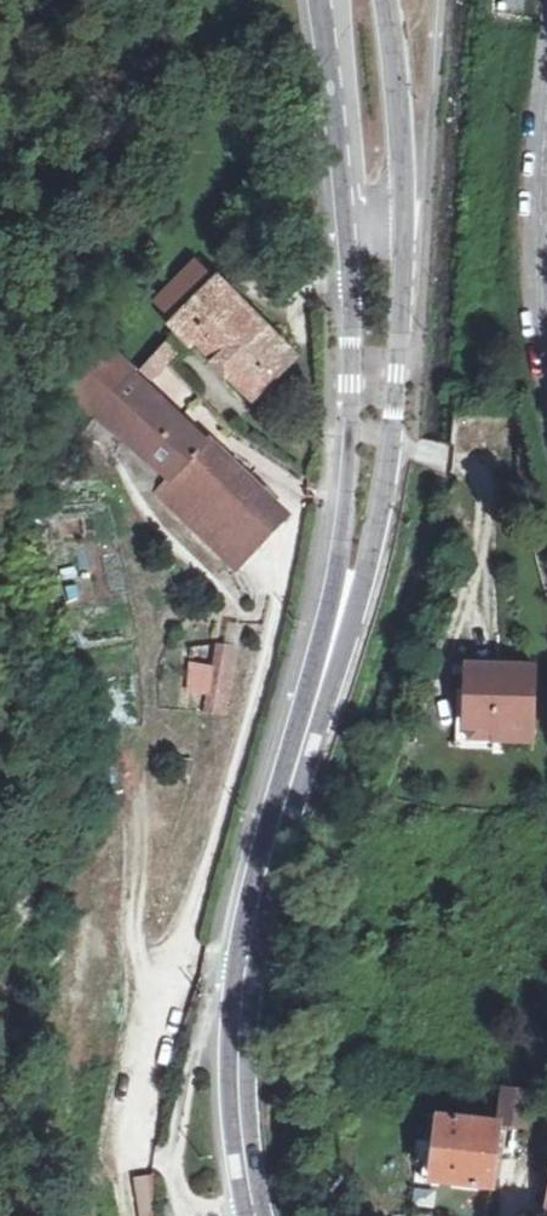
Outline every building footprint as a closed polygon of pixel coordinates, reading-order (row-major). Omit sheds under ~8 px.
[(189,307),(263,382),(303,341),(225,268),(189,307)] [(162,446),(196,407),(152,361),(124,336),(89,367),(114,394),(162,446)] [(245,511),(272,483),(196,407),(162,446),(184,470),(190,463),(245,511)] [(189,663),(187,694),(205,696),(203,714),(233,715),(238,647),(214,645),(213,664),(189,663)] [(535,666),(471,665),(470,739),(533,741),(535,666)] [(501,1123),(431,1115),(428,1142),(419,1141),(418,1152),(427,1153),(424,1179),(494,1187),(501,1123)] [(156,1175),(136,1177),(138,1215),(158,1215),(156,1175)]
